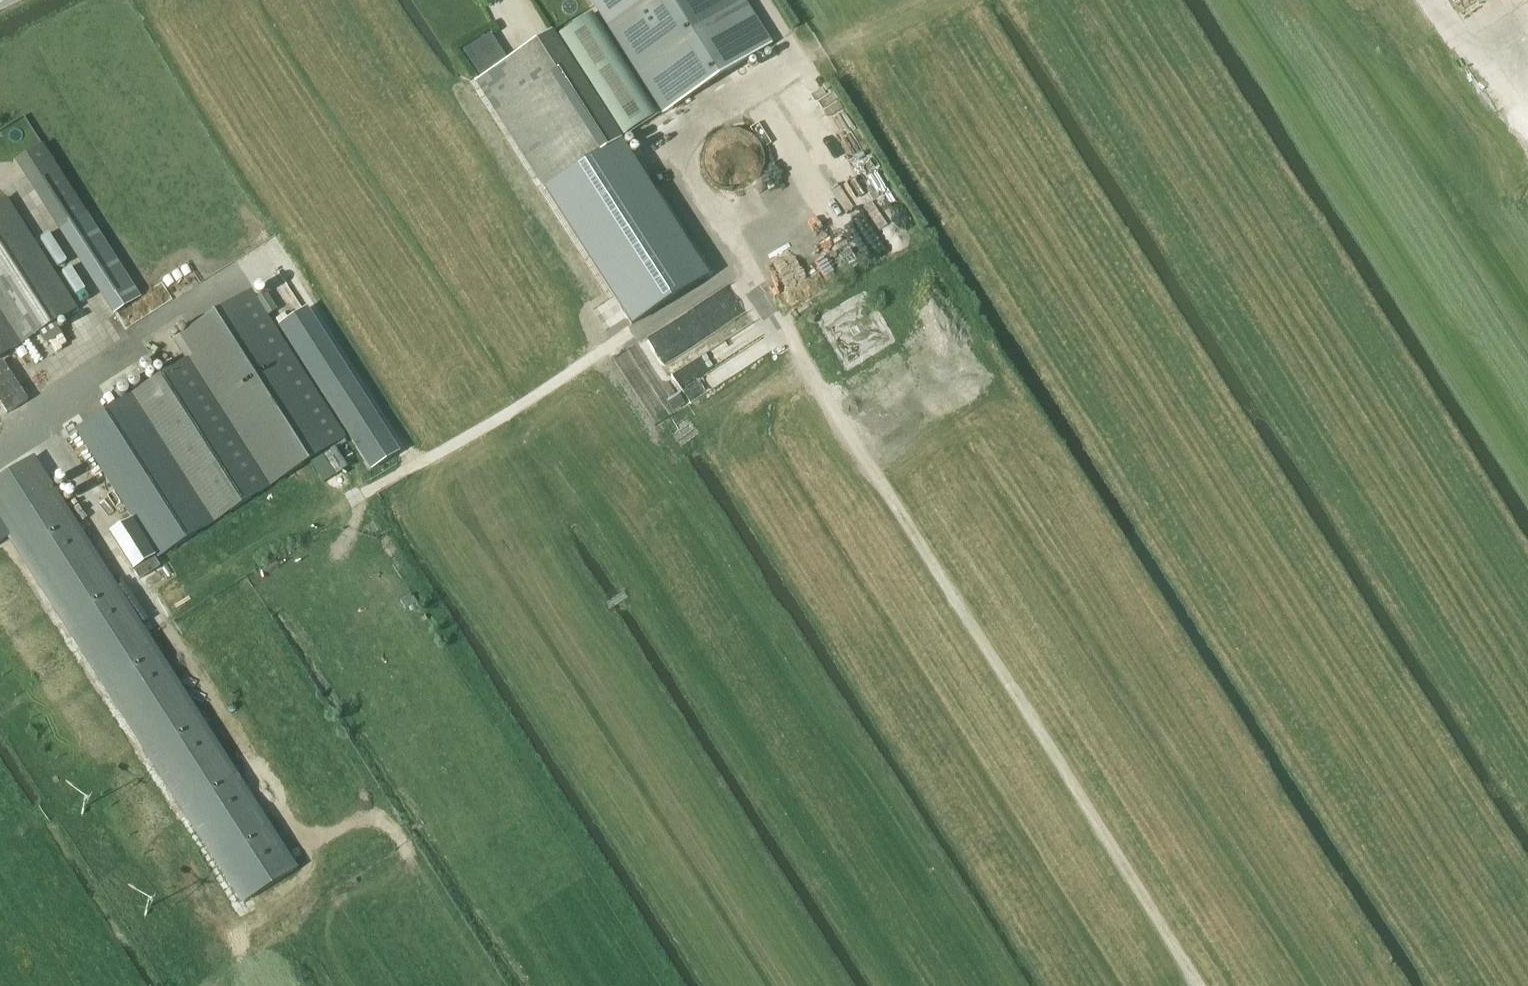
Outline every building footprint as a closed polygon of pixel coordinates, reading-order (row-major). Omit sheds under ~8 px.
[(744,0),(589,0),(595,10),(662,115),(772,45),(744,0)] [(591,17),(554,40),(555,42),(618,142),(656,118),(591,17)] [(545,189),(618,142),(555,42),(554,40),(552,37),(550,34),(507,61),(480,79),(476,81),(545,189)] [(499,48),(472,65),(480,79),(507,61),(499,48)] [(620,145),(547,191),(571,229),(629,318),(702,271),(620,145)] [(41,146),(14,163),(113,317),(139,300),(137,297),(94,229),(85,214),(41,146)] [(75,310),(5,199),(0,203),(0,358),(75,310)] [(185,361),(129,397),(211,524),(292,472),(308,462),(320,455),(327,450),(344,439),(266,318),(255,300),(250,292),(172,342),(185,361)] [(264,294),(255,300),(266,318),(276,312),(264,294)] [(349,375),(319,394),(344,434),(370,472),(400,452),(349,375)] [(241,904),(295,870),(34,456),(0,477),(0,521),(241,904)] [(132,570),(157,554),(133,517),(108,533),(132,570)]
